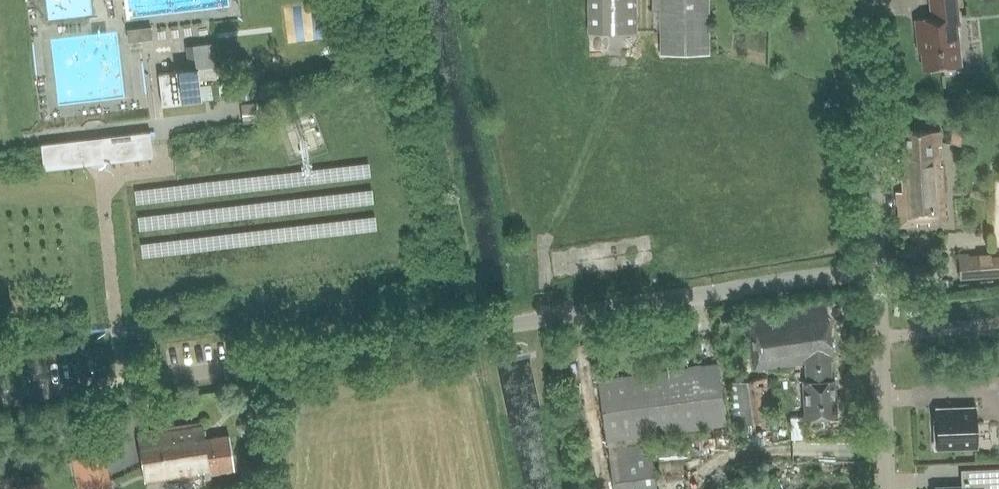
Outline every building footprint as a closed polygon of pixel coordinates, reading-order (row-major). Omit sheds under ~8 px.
[(637,32),(636,0),(588,0),(589,33),(637,32)] [(653,9),(660,9),(660,54),(709,54),(708,0),(653,0),(653,9)] [(961,65),(957,25),(960,25),(957,0),(929,0),(931,18),(915,20),(919,53),(922,52),(924,69),(961,65)] [(188,69),(217,66),(214,42),(185,45),(188,69)] [(201,85),(201,80),(218,78),(217,67),(186,70),(171,72),(158,73),(162,106),(214,101),(212,83),(201,85)] [(258,121),(256,100),(242,101),(245,122),(258,121)] [(940,131),(904,130),(905,157),(893,158),(894,180),(905,179),(906,191),(895,191),(897,228),(945,225),(942,165),(940,165),(939,147),(941,147),(940,131)] [(153,157),(150,132),(110,137),(113,162),(153,157)] [(81,140),(41,145),(44,170),(84,165),(81,140)] [(89,144),(91,164),(105,162),(103,142),(89,144)] [(989,253),(969,255),(969,253),(958,254),(960,280),(998,277),(998,254),(989,255),(989,253)] [(449,288),(448,279),(434,281),(435,290),(449,288)] [(831,379),(830,361),(832,360),(825,305),(745,315),(752,370),(805,364),(806,381),(803,381),(805,417),(836,415),(834,379),(831,379)] [(650,435),(725,425),(717,364),(598,380),(607,441),(613,488),(657,488),(650,435)] [(736,425),(772,420),(767,377),(730,383),(736,425)] [(934,448),(976,447),(975,407),(935,408),(936,428),(934,428),(934,448)] [(209,473),(210,475),(234,471),(229,436),(204,439),(202,423),(137,433),(145,483),(209,473)] [(104,454),(81,459),(72,461),(74,471),(77,488),(110,488),(104,454)] [(961,487),(936,488),(998,488),(998,468),(960,469),(961,487)]
